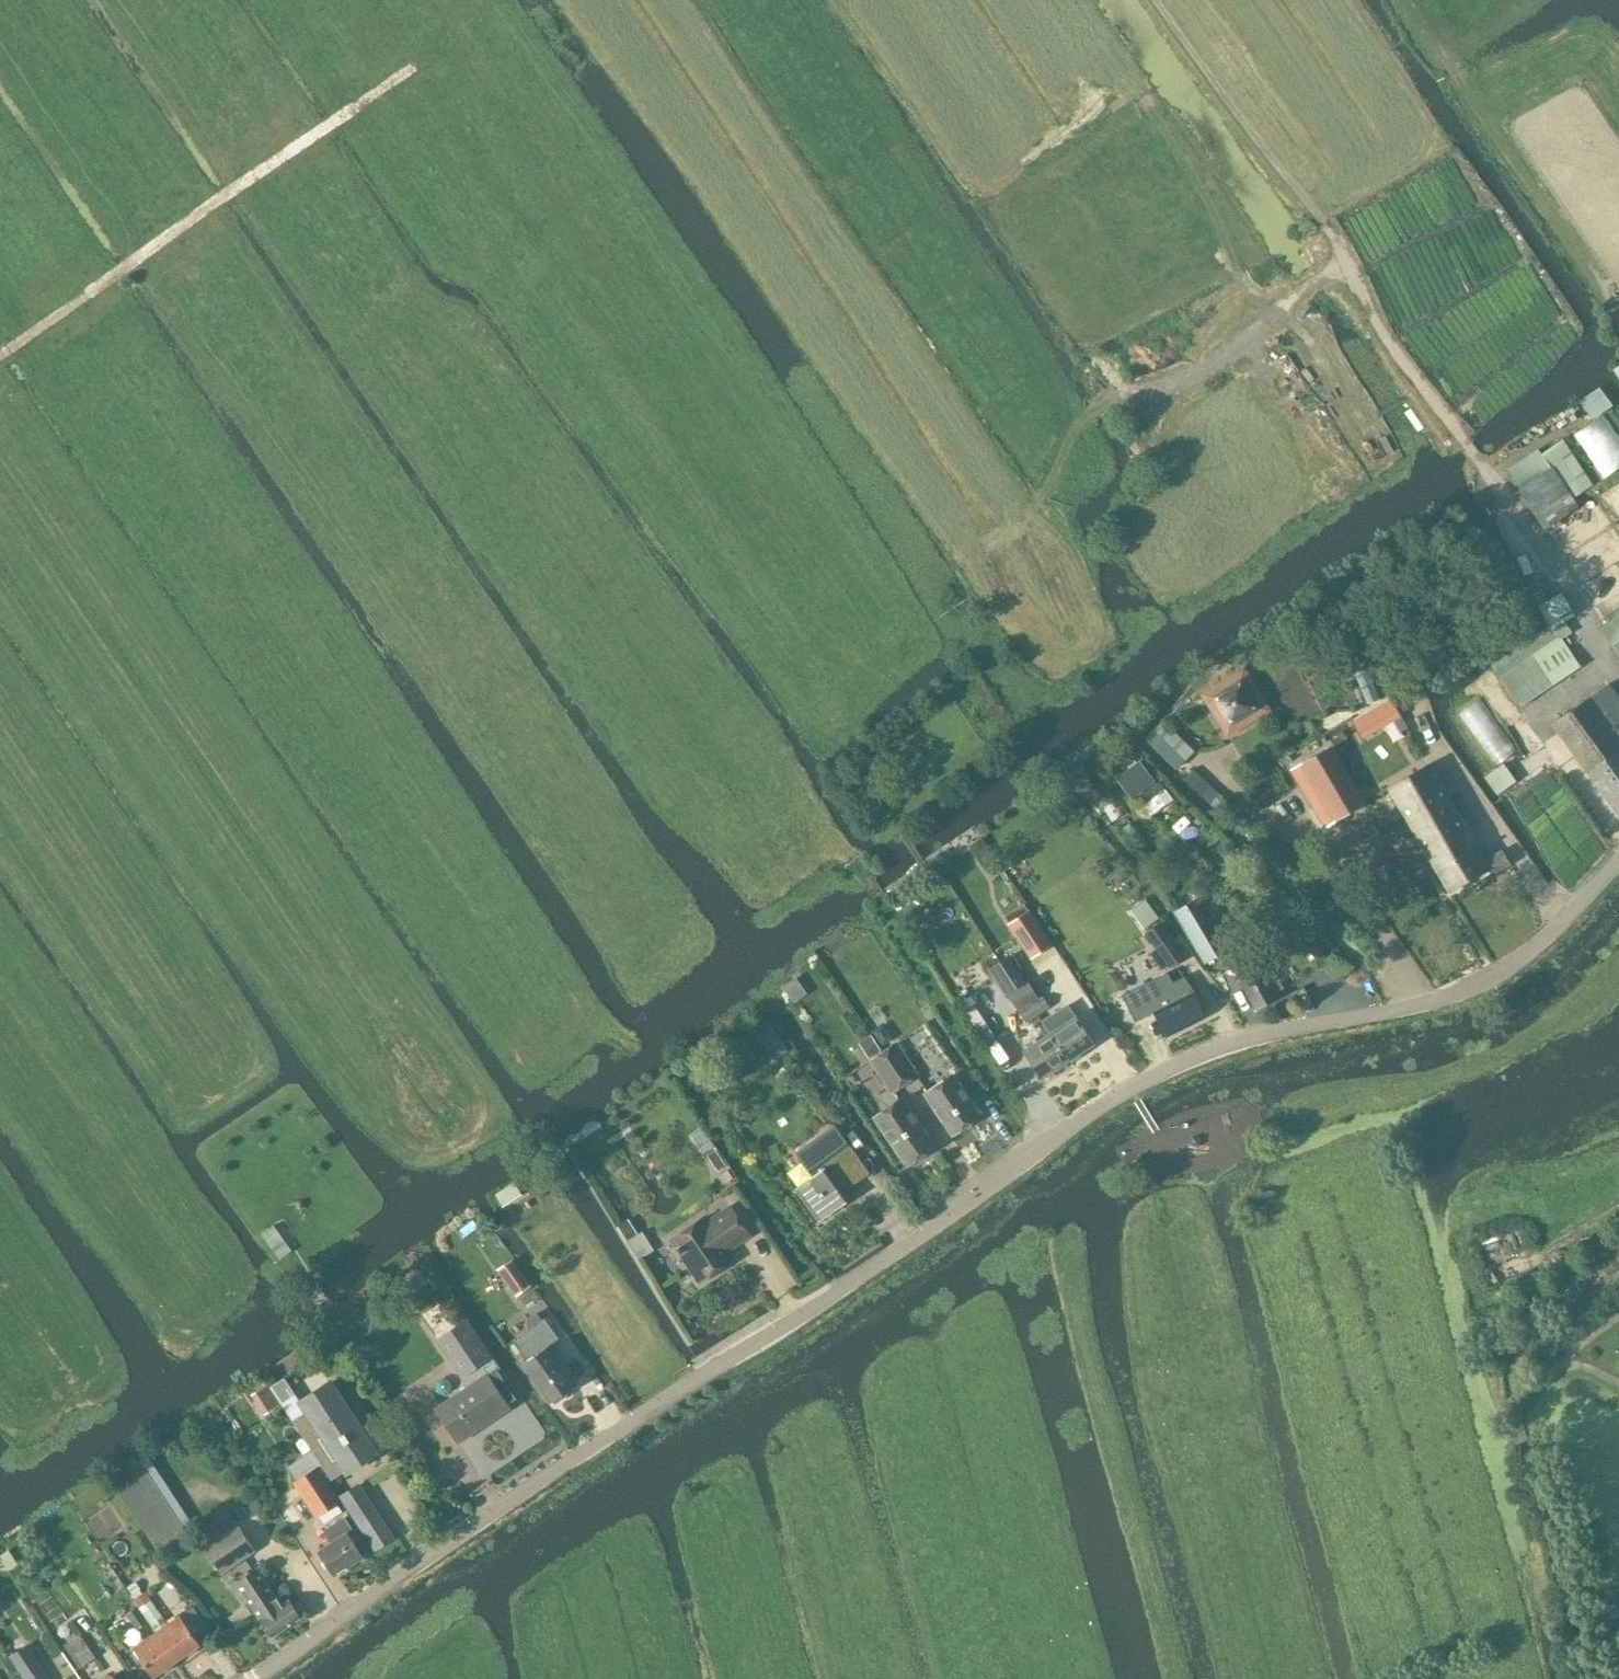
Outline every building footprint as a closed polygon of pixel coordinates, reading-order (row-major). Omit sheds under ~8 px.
[(1520,488),(1519,488),(1545,528),(1578,506),(1573,498),(1593,485),(1564,439),(1540,453),(1538,449),(1507,469),(1520,488)] [(1493,668),(1497,675),(1505,687),(1505,688),(1521,710),(1533,700),(1552,688),(1580,669),(1560,641),(1572,633),(1566,621),(1576,616),(1562,592),(1538,606),(1551,630),(1493,668)] [(1600,629),(1618,654),(1618,614),(1600,629)] [(1244,667),(1201,694),(1213,713),(1222,707),(1231,721),(1253,708),(1259,717),(1270,710),(1244,667)] [(1608,682),(1550,723),(1586,773),(1587,772),(1618,817),(1618,697),(1608,682)] [(1401,714),(1392,698),(1372,709),(1382,726),(1401,714)] [(1495,765),(1518,750),(1481,698),(1458,715),(1495,765)] [(1146,738),(1145,739),(1176,769),(1177,769),(1186,759),(1155,729),(1146,738)] [(1303,764),(1335,819),(1362,803),(1330,748),(1303,764)] [(1154,781),(1140,762),(1117,779),(1132,798),(1154,781)] [(1517,781),(1505,763),(1485,776),(1497,794),(1517,781)] [(1492,874),(1511,864),(1503,851),(1485,861),(1428,764),(1388,787),(1449,891),(1489,868),(1492,874)] [(1004,859),(1015,852),(1009,843),(998,851),(1004,859)] [(1222,855),(1210,861),(1218,875),(1230,868),(1222,855)] [(1134,879),(1106,898),(1125,926),(1135,919),(1153,907),(1134,879)] [(1177,913),(1204,959),(1227,945),(1200,900),(1177,913)] [(1184,952),(1153,907),(1135,919),(1166,964),(1184,952)] [(1028,909),(1009,922),(1032,956),(1053,942),(1030,908),(1028,909)] [(1255,955),(1232,968),(1257,1010),(1278,998),(1275,992),(1284,987),(1278,977),(1268,960),(1260,964),(1255,955)] [(988,971),(1005,997),(1008,995),(1009,994),(1027,982),(1010,956),(988,971)] [(1179,981),(1129,1006),(1140,1026),(1159,1017),(1168,1036),(1206,1016),(1195,995),(1198,993),(1191,985),(1182,989),(1179,981)] [(1009,994),(1008,995),(1019,1012),(1020,1012),(1031,1005),(1039,999),(1028,982),(1027,982),(1009,994)] [(1039,999),(1031,1005),(1038,1016),(1050,1008),(1043,997),(1039,999)] [(1067,1004),(1042,1020),(1049,1032),(1068,1061),(1094,1044),(1069,1006),(1067,1004)] [(1020,1012),(1019,1012),(1026,1024),(1038,1016),(1031,1005),(1020,1012)] [(766,1021),(752,1030),(772,1059),(786,1049),(766,1021)] [(883,1024),(873,1032),(882,1046),(893,1039),(883,1024)] [(1049,1032),(1024,1048),(1043,1077),(1068,1061),(1049,1032)] [(859,1044),(869,1059),(881,1051),(871,1036),(859,1044)] [(884,1051),(905,1082),(918,1074),(896,1042),(884,1051)] [(884,1051),(871,1060),(892,1091),(905,1082),(884,1051)] [(953,1134),(980,1115),(953,1074),(925,1093),(953,1134)] [(934,1146),(929,1139),(902,1098),(875,1116),(907,1164),(934,1146)] [(846,1188),(869,1172),(835,1125),(796,1153),(813,1176),(796,1188),(819,1221),(853,1197),(846,1188)] [(716,1145),(703,1127),(691,1135),(704,1153),(716,1145)] [(708,1157),(718,1172),(726,1166),(717,1151),(708,1157)] [(515,1183),(496,1195),(503,1207),(522,1195),(515,1183)] [(748,1235),(749,1234),(731,1208),(730,1209),(731,1209),(708,1225),(704,1219),(705,1219),(704,1218),(672,1239),(673,1241),(674,1240),(679,1247),(678,1248),(681,1252),(682,1252),(701,1280),(700,1280),(701,1282),(733,1260),(732,1259),(731,1259),(724,1250),(747,1234),(748,1235)] [(628,1219),(617,1226),(627,1242),(638,1235),(628,1219)] [(523,1272),(507,1283),(510,1287),(516,1296),(518,1295),(533,1285),(523,1272)] [(467,1318),(437,1338),(445,1350),(462,1375),(479,1364),(489,1357),(492,1356),(475,1331),(467,1318)] [(514,1340),(528,1360),(523,1363),(551,1402),(553,1400),(555,1403),(567,1395),(565,1392),(577,1384),(549,1345),(559,1338),(545,1319),(514,1340)] [(506,1404),(516,1398),(497,1368),(436,1408),(459,1442),(509,1408),(506,1404)] [(296,1424),(331,1478),(345,1469),(347,1472),(377,1452),(330,1382),(301,1401),(310,1415),(296,1424)] [(268,1384),(252,1394),(265,1415),(281,1404),(268,1384)] [(342,1501),(319,1466),(293,1483),(316,1518),(342,1501)] [(361,1490),(346,1500),(355,1513),(370,1504),(361,1490)] [(360,1540),(345,1517),(324,1530),(332,1543),(319,1551),(335,1575),(363,1556),(355,1543),(360,1540)] [(222,1537),(206,1548),(223,1572),(255,1550),(239,1527),(222,1537)] [(240,1585),(247,1596),(246,1604),(251,1612),(258,1613),(274,1636),(301,1617),(289,1599),(281,1605),(256,1567),(242,1577),(246,1581),(240,1585)] [(136,1582),(127,1587),(132,1595),(140,1589),(136,1582)] [(146,1591),(135,1599),(157,1631),(177,1660),(201,1644),(181,1615),(169,1623),(146,1591)] [(137,1606),(126,1614),(137,1629),(148,1622),(137,1606)] [(177,1660),(157,1631),(134,1647),(154,1676),(177,1660)] [(65,1645),(81,1667),(96,1656),(80,1634),(65,1645)] [(26,1645),(10,1656),(26,1678),(49,1678),(26,1645)] [(62,1651),(51,1658),(65,1678),(76,1670),(62,1651)]
